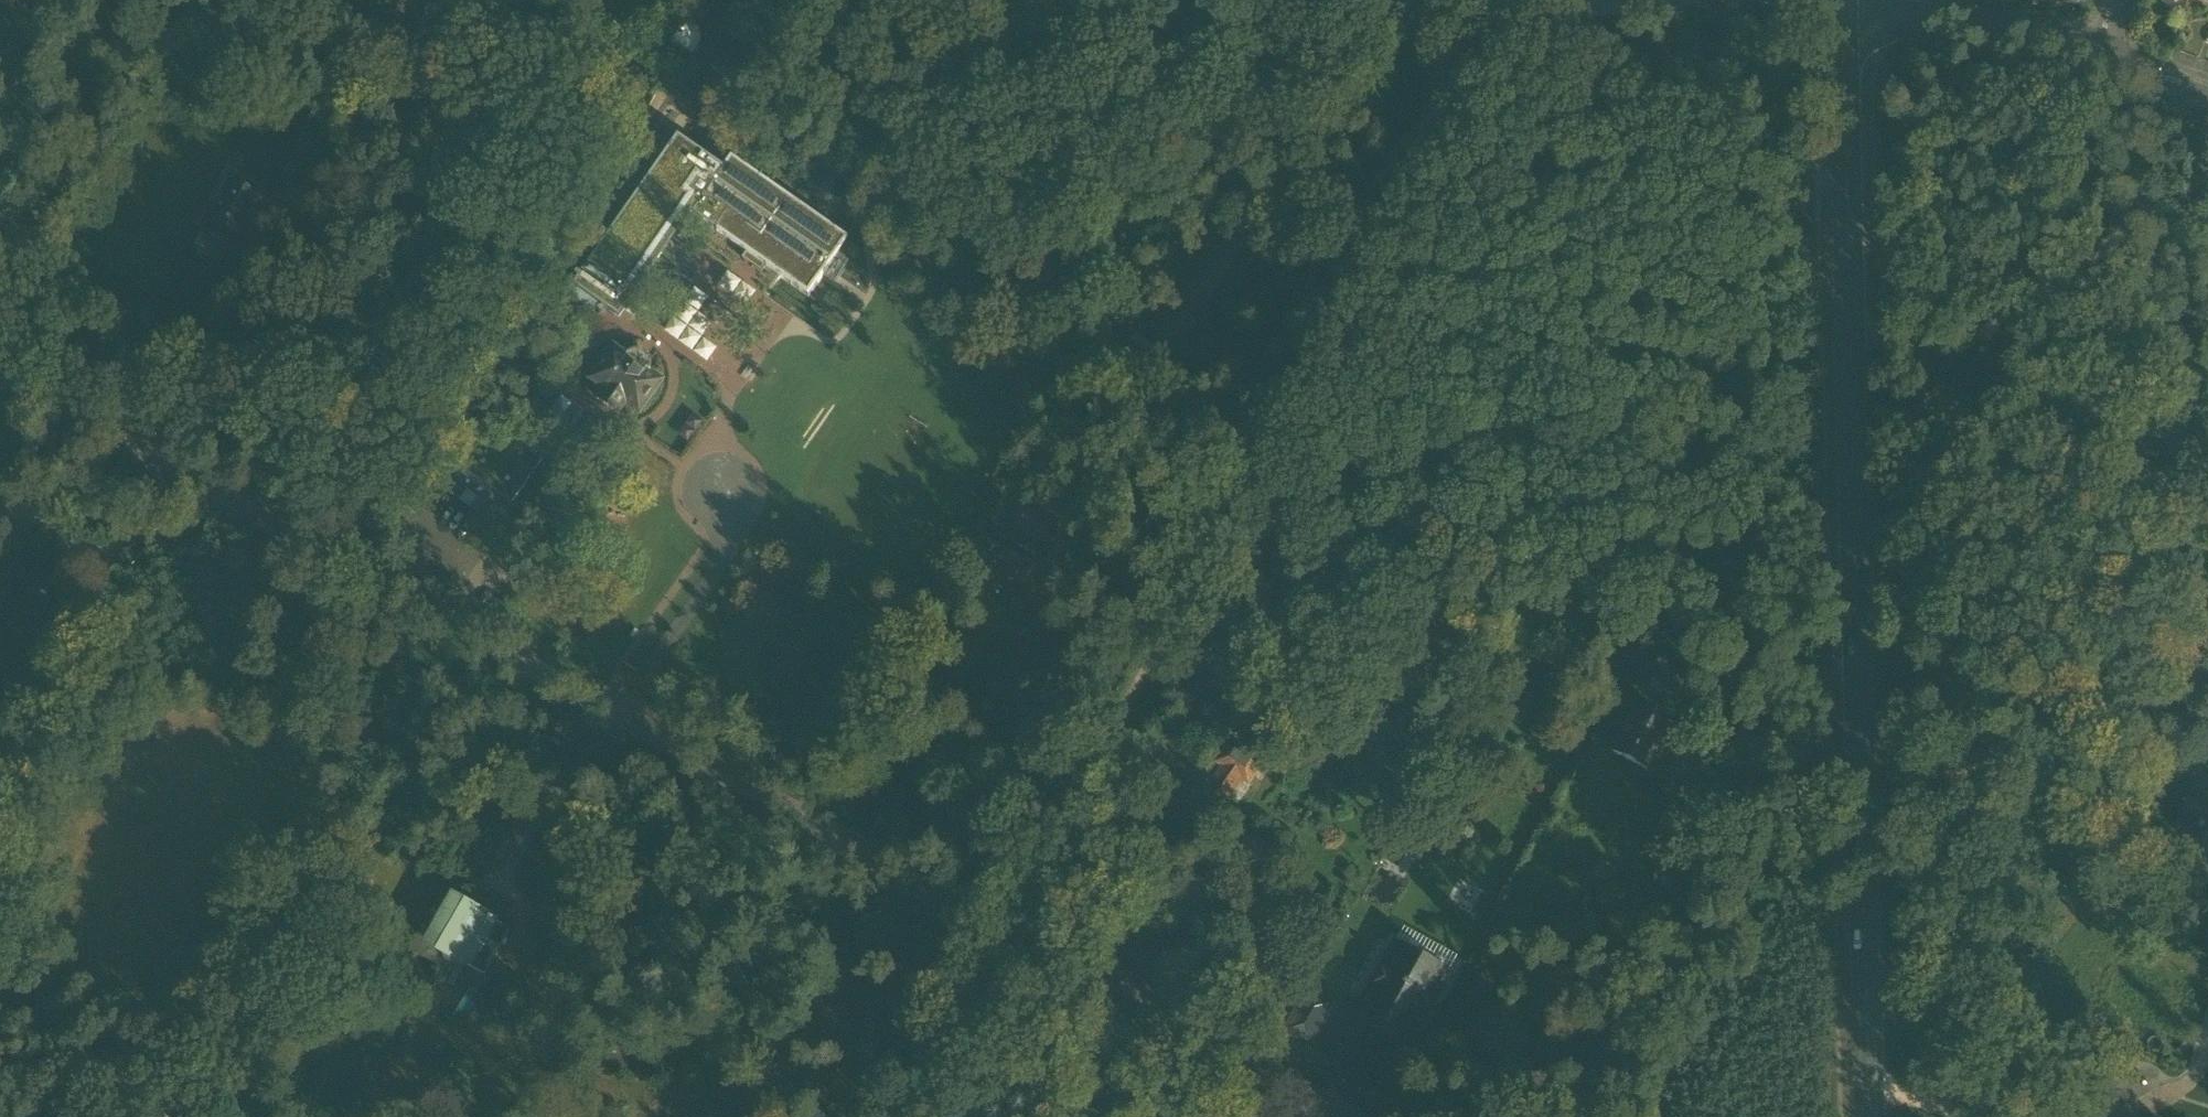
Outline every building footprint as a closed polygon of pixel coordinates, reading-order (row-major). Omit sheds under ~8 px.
[(678,136),(574,286),(619,318),(639,290),(680,283),(673,241),(676,237),(690,234),(691,244),(703,242),(702,232),(715,230),(716,231),(809,296),(848,239),(733,157),(726,170),(678,136)] [(239,152),(235,158),(239,160),(243,154),(239,152)] [(329,326),(314,317),(307,329),(322,338),(329,326)] [(663,379),(613,344),(589,378),(603,388),(601,391),(623,407),(625,403),(640,413),(663,379)] [(543,460),(490,423),(460,467),(513,504),(543,460)] [(1672,727),(1635,706),(1611,751),(1649,771),(1672,727)] [(1238,752),(1226,744),(1214,764),(1223,770),(1213,784),(1229,794),(1238,780),(1247,786),(1260,766),(1252,761),(1253,759),(1252,754),(1245,749),(1239,751),(1238,752)] [(812,757),(805,771),(815,776),(822,762),(812,757)] [(510,930),(454,898),(428,943),(446,953),(448,959),(460,966),(466,964),(485,974),(510,930)] [(1448,972),(1395,943),(1360,1008),(1373,1016),(1371,1019),(1373,1024),(1393,1035),(1397,1033),(1399,1030),(1413,1037),(1448,972)] [(1334,1004),(1308,990),(1285,1031),(1311,1045),(1334,1004)]
